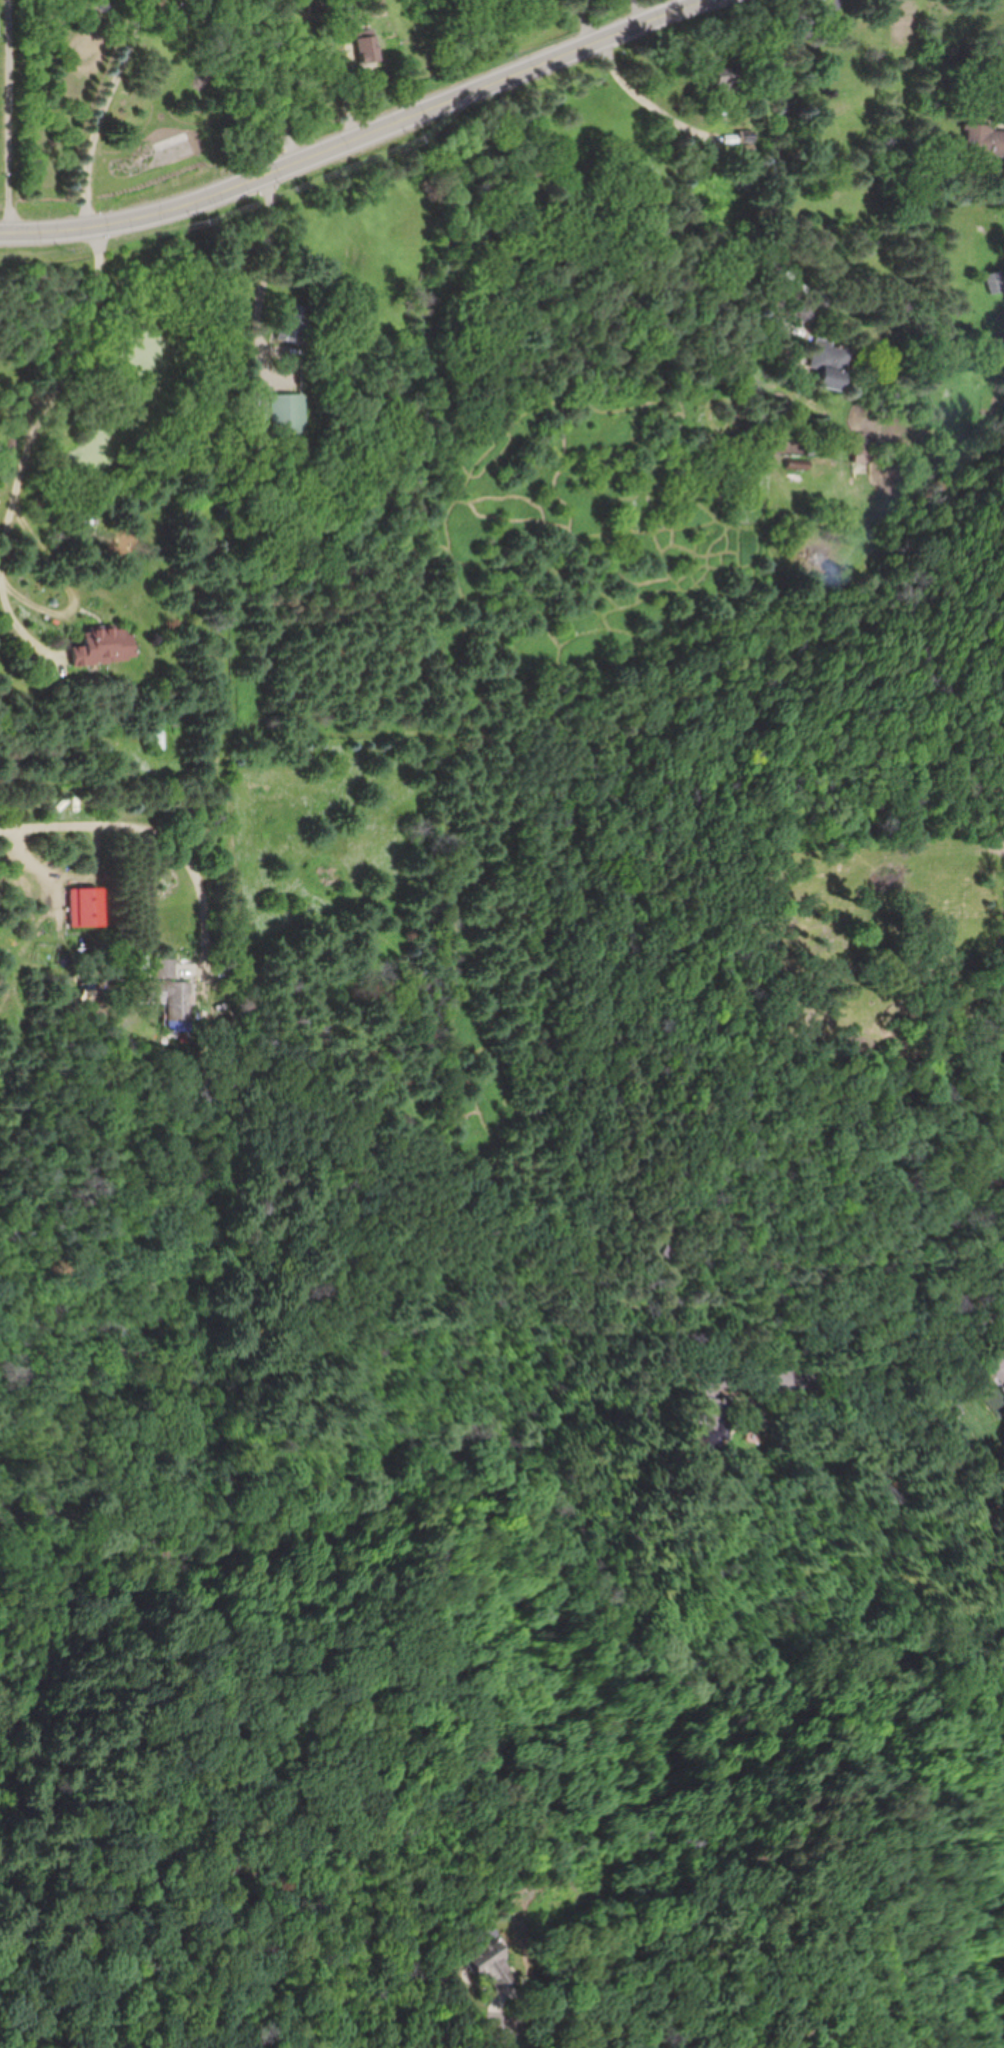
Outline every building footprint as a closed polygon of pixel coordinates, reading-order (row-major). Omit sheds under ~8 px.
[(335,12),(351,12),(351,0),(335,0),(335,12)] [(354,37),(357,74),(377,72),(373,35),(354,37)] [(732,68),(708,68),(708,96),(732,96),(732,68)] [(965,155),(1003,155),(1003,126),(965,126),(965,155)] [(1003,290),(1003,272),(1002,268),(985,274),(992,295),(1003,290)] [(304,307),(289,305),(286,318),(279,317),(275,339),(298,343),(304,307)] [(846,351),(813,343),(805,373),(814,376),(812,386),(835,392),(846,351)] [(303,394),(268,395),(269,434),(304,433),(303,394)] [(853,434),(853,468),(867,468),(867,434),(853,434)] [(70,666),(131,660),(127,626),(76,631),(77,640),(68,641),(70,666)] [(162,750),(162,730),(152,730),(153,751),(162,750)] [(152,979),(139,979),(139,1001),(159,1002),(159,995),(187,995),(187,981),(172,981),(173,958),(152,958),(152,979)] [(742,1399),(727,1393),(724,1401),(705,1393),(683,1448),(707,1457),(715,1438),(724,1442),(742,1399)] [(471,1980),(480,1974),(491,1989),(509,1976),(488,1946),(460,1966),(471,1980)]
